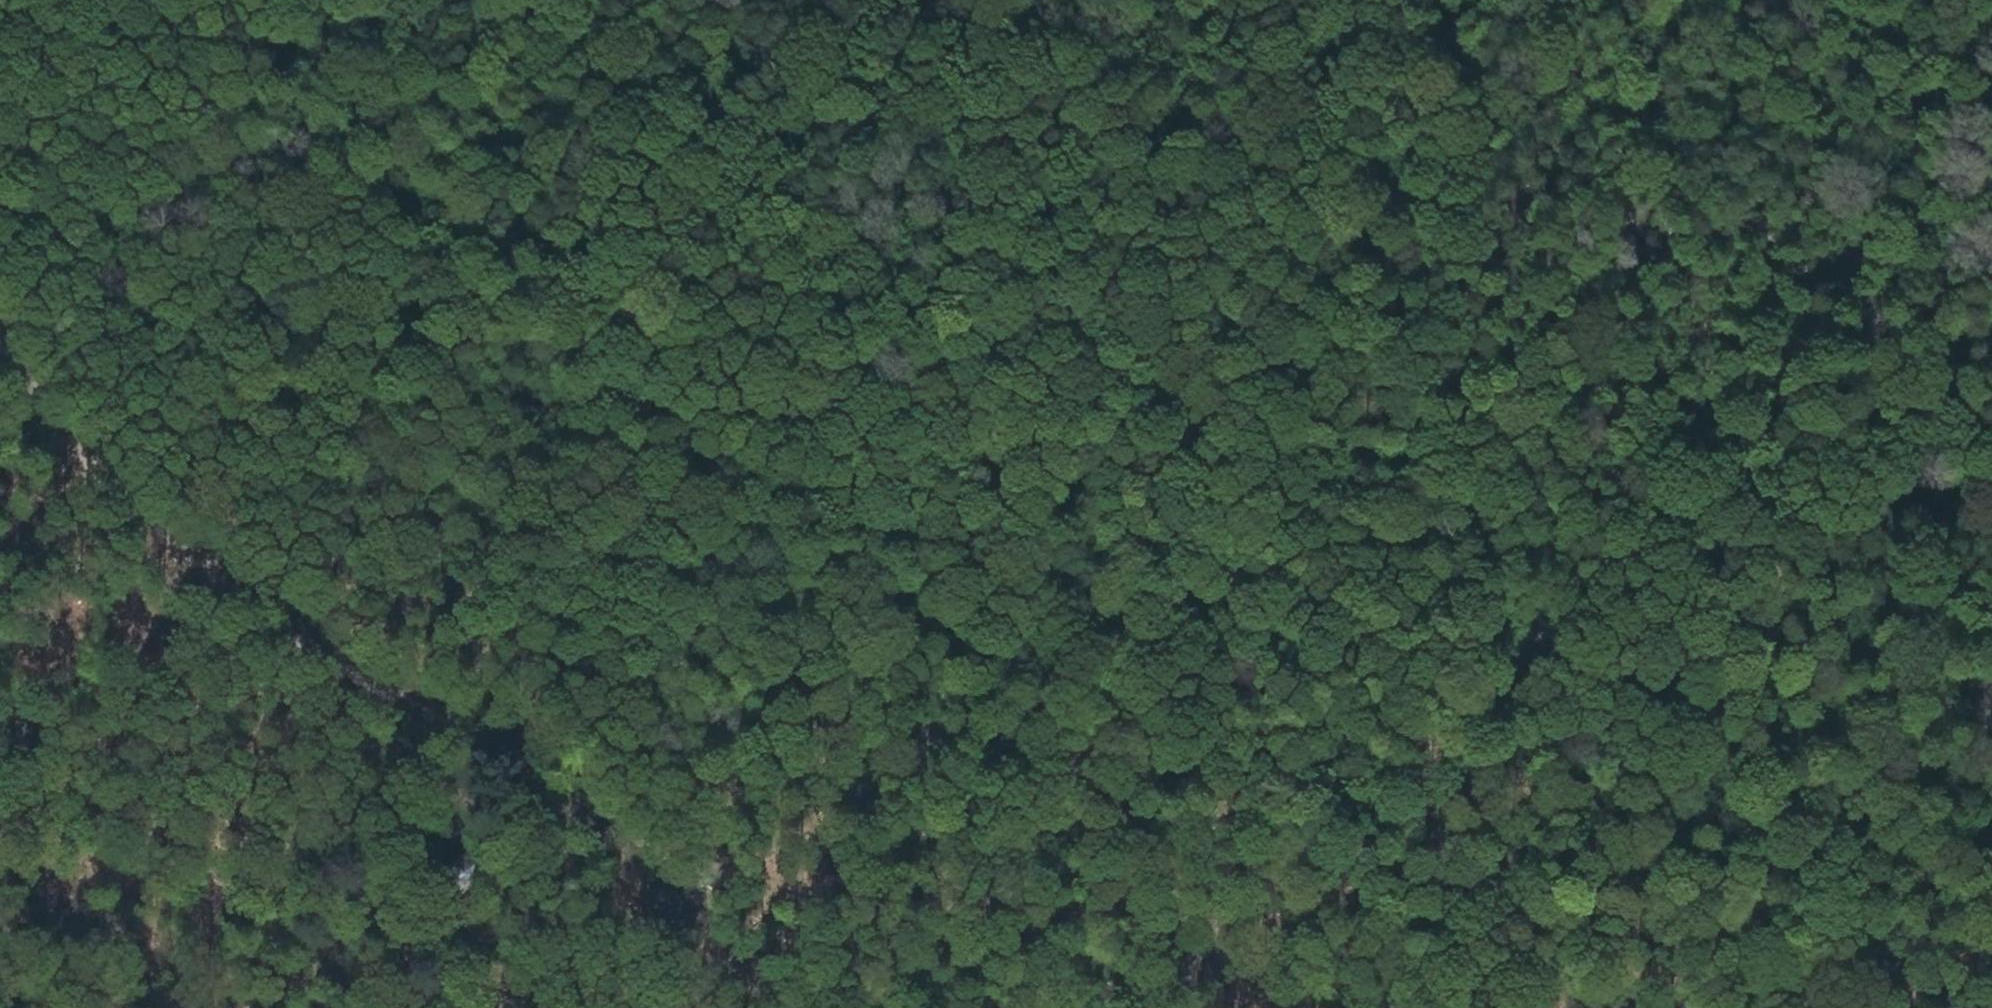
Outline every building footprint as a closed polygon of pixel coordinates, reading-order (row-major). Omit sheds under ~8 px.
[(504,894),(488,875),(449,907),(465,927),(504,894)]
